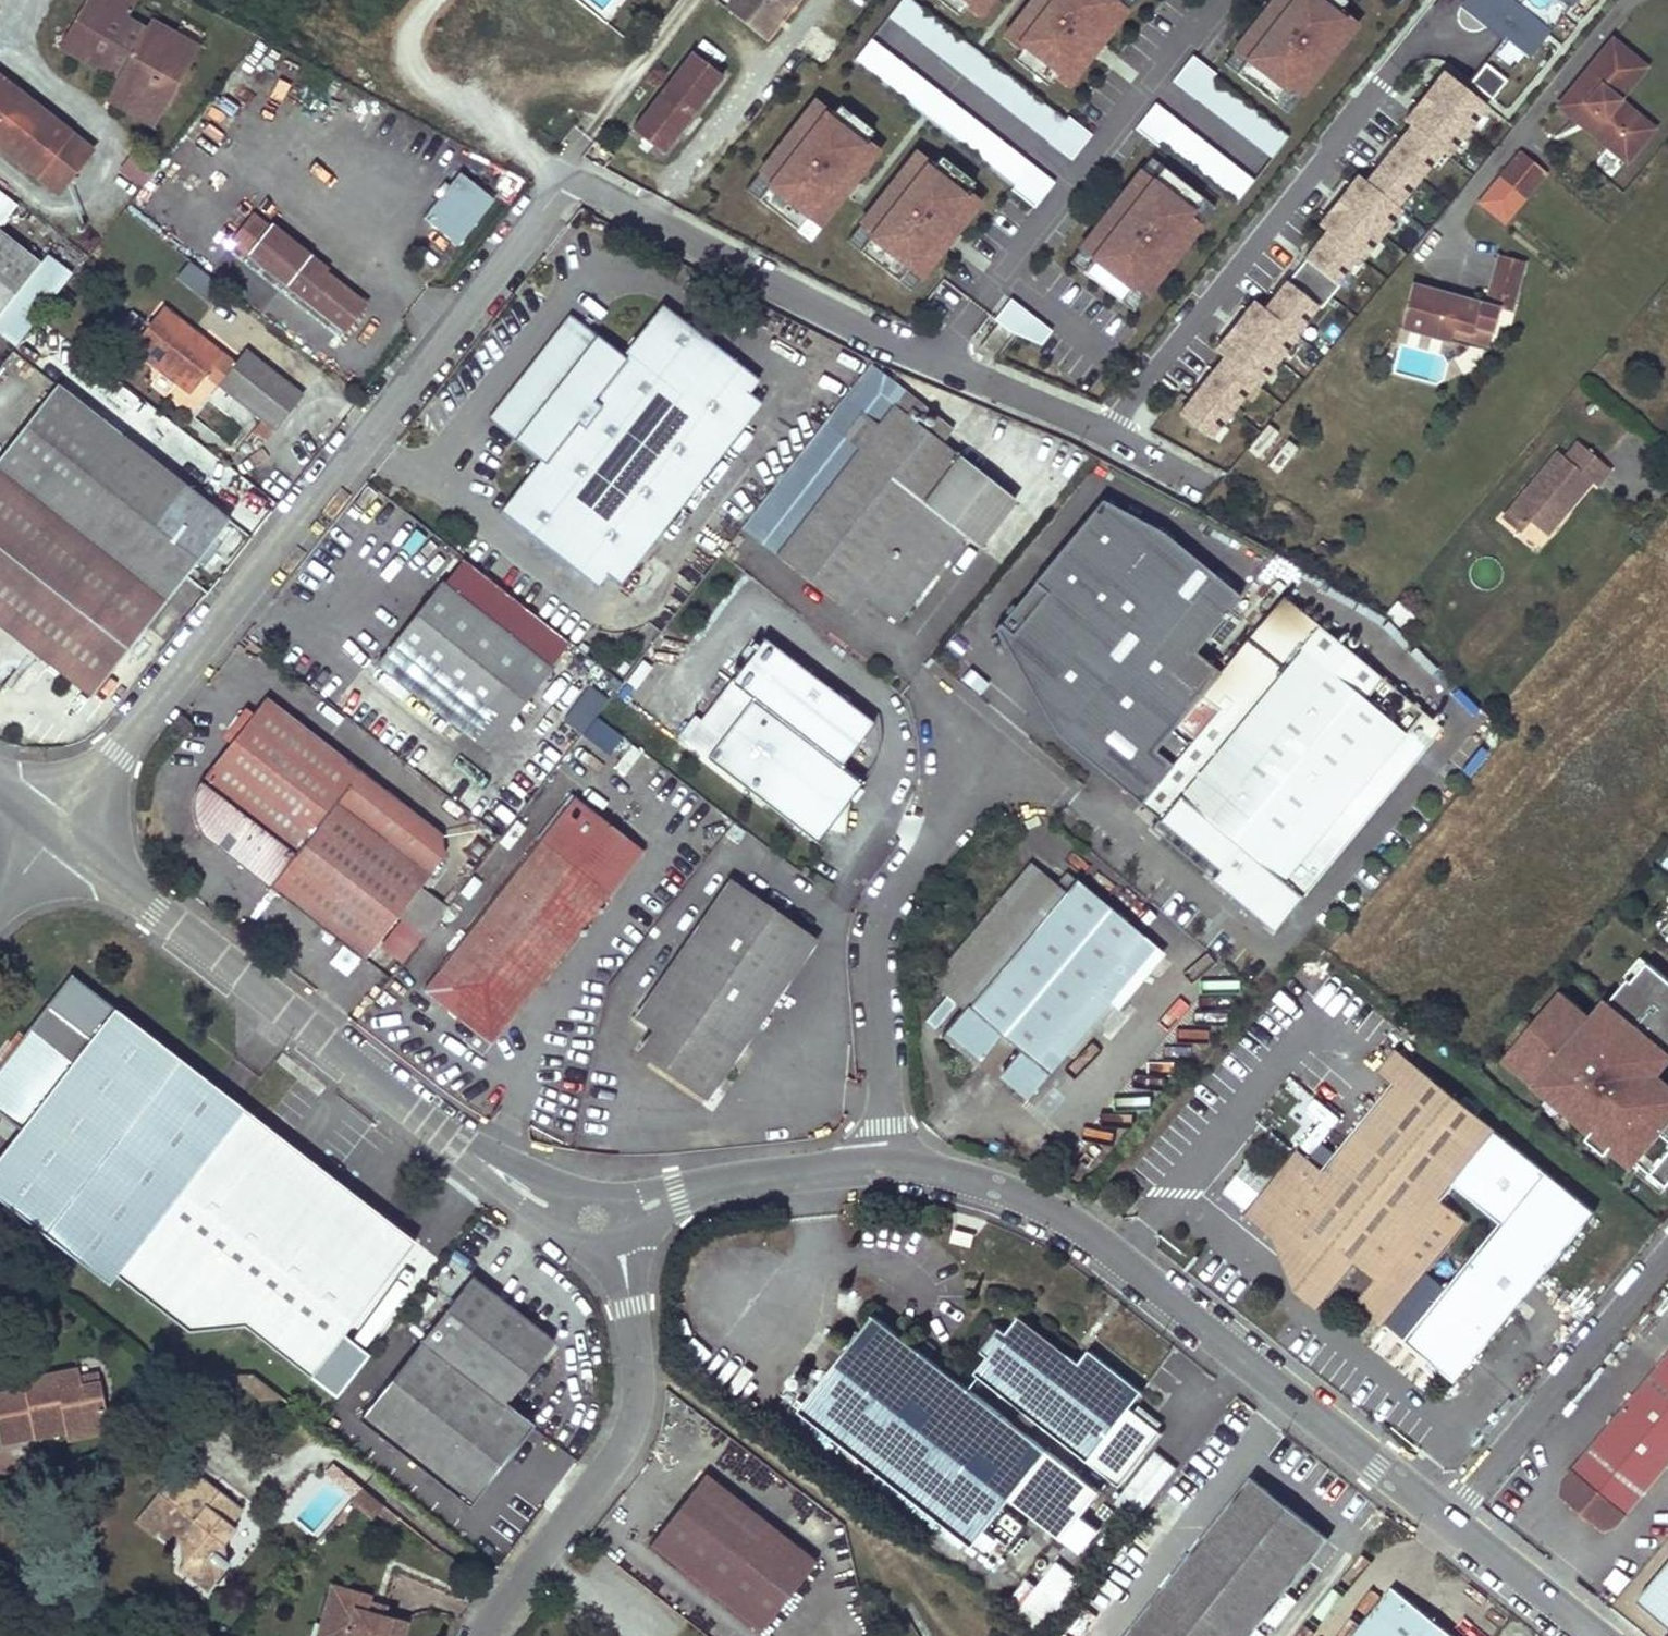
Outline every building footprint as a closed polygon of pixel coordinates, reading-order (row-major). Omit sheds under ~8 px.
[(62,47),(77,56),(87,52),(131,77),(128,83),(131,99),(149,110),(162,107),(182,73),(178,62),(164,54),(175,36),(153,22),(146,33),(123,20),(134,3),(129,0),(90,0),(62,47)] [(727,7),(765,37),(794,0),(733,0),(727,7)] [(933,54),(1072,154),(1090,130),(908,0),(899,0),(877,31),(925,65),(933,54)] [(954,9),(961,0),(943,0),(954,9)] [(977,11),(986,0),(962,0),(977,11)] [(1136,0),(1040,0),(1011,39),(1023,48),(1013,61),(1049,87),(1057,77),(1071,88),(1136,0)] [(1225,64),(1288,109),(1352,21),(1340,12),(1347,1),(1347,0),(1272,0),(1225,64)] [(1459,2),(1529,55),(1571,0),(1460,0),(1459,2)] [(175,36),(164,54),(178,62),(182,73),(196,49),(175,36)] [(1055,173),(867,39),(851,61),(1039,196),(1055,173)] [(1612,41),(1558,107),(1625,163),(1652,130),(1618,101),(1645,69),(1612,41)] [(694,50),(632,128),(665,154),(727,76),(694,50)] [(87,52),(77,56),(118,81),(124,84),(131,77),(87,52)] [(1187,56),(1170,79),(1234,125),(1222,142),(1259,169),(1288,130),(1187,56)] [(1495,91),(1506,76),(1484,60),(1473,75),(1495,91)] [(1216,441),(1480,92),(1440,62),(1357,172),(1355,170),(1258,299),(1252,295),(1168,405),(1216,441)] [(36,175),(70,133),(0,78),(0,147),(36,175)] [(118,81),(107,100),(151,126),(162,107),(149,110),(131,99),(124,84),(118,81)] [(832,112),(812,97),(744,191),(809,238),(876,146),(862,135),(869,125),(839,103),(832,112)] [(1153,99),(1136,120),(1235,198),(1252,177),(1153,99)] [(70,133),(36,175),(58,194),(92,152),(70,133)] [(942,158),(936,166),(914,149),(845,240),(910,289),(977,200),(963,190),(971,180),(942,158)] [(1521,153),(1497,180),(1526,205),(1549,176),(1521,153)] [(1203,198),(1148,158),(1074,259),(1134,311),(1203,221),(1203,198)] [(452,243),(494,198),(461,167),(419,213),(452,243)] [(310,295),(331,269),(334,265),(280,222),(282,219),(267,207),(241,239),(290,279),(310,295)] [(0,230),(0,336),(15,348),(41,316),(67,282),(0,230)] [(1439,297),(1409,289),(1397,335),(1446,347),(1449,336),(1468,340),(1469,333),(1490,338),(1497,311),(1512,314),(1525,263),(1494,256),(1481,307),(1457,301),(1456,308),(1437,303),(1439,297)] [(204,297),(216,280),(186,257),(173,274),(204,297)] [(331,269),(310,295),(350,326),(370,300),(331,269)] [(1457,301),(1439,297),(1437,303),(1456,308),(1457,301)] [(994,320),(1042,344),(1053,322),(1005,298),(994,320)] [(567,310),(483,416),(534,457),(493,508),(590,585),(601,572),(613,582),(758,398),(745,388),(755,375),(658,299),(618,350),(567,310)] [(165,303),(134,344),(196,391),(210,372),(222,356),(194,335),(200,328),(165,303)] [(200,328),(194,335),(222,356),(227,349),(200,328)] [(241,359),(224,382),(281,426),(308,389),(250,346),(241,359)] [(222,356),(210,372),(224,382),(241,359),(227,349),(222,356)] [(6,691),(13,682),(18,686),(44,651),(97,690),(232,515),(56,384),(0,457),(0,686),(6,691)] [(978,548),(1014,502),(925,433),(913,423),(891,406),(773,556),(839,608),(852,590),(863,599),(896,625),(964,537),(978,548)] [(924,409),(913,423),(925,433),(936,418),(924,409)] [(1257,454),(1276,431),(1267,423),(1247,446),(1257,454)] [(1276,473),(1295,444),(1277,433),(1258,461),(1276,473)] [(1555,454),(1499,522),(1516,536),(1526,524),(1537,533),(1550,517),(1546,513),(1553,504),(1562,512),(1585,483),(1591,488),(1605,470),(1572,444),(1560,458),(1555,454)] [(1542,537),(1556,520),(1562,512),(1553,504),(1546,513),(1550,517),(1537,533),(1542,537)] [(1071,547),(1000,631),(1076,696),(1148,612),(1071,547)] [(525,652),(438,584),(375,664),(463,732),(525,652)] [(852,590),(839,608),(848,616),(863,599),(852,590)] [(1175,758),(1137,803),(1156,819),(1216,870),(1209,878),(1271,930),(1445,722),(1288,591),(1175,725),(1192,739),(1184,747),(1168,734),(1159,744),(1175,758)] [(863,783),(841,766),(874,723),(767,638),(702,720),(724,737),(706,759),(814,844),(828,826),(836,816),(863,783)] [(525,652),(463,732),(485,749),(547,669),(525,652)] [(587,681),(559,716),(580,732),(607,696),(587,681)] [(360,771),(267,697),(196,785),(193,794),(191,803),(191,813),(194,822),(199,831),(205,838),(213,845),(362,959),(396,917),(419,887),(430,874),(336,800),(360,771)] [(724,737),(702,720),(685,742),(706,759),(724,737)] [(360,771),(336,800),(430,874),(442,857),(439,831),(360,771)] [(569,801),(437,970),(452,983),(464,992),(465,1015),(488,1033),(505,1012),(503,991),(539,984),(608,897),(564,861),(595,822),(569,801)] [(836,816),(828,826),(837,834),(846,823),(836,816)] [(1209,878),(1216,870),(1156,819),(1149,828),(1209,878)] [(640,857),(595,822),(564,861),(608,897),(640,857)] [(962,1009),(943,1031),(978,1061),(1000,1036),(1018,1051),(1000,1071),(1002,1080),(1024,1099),(1060,1058),(1046,1047),(1140,938),(1064,873),(1054,885),(1029,864),(929,980),(962,1009)] [(727,882),(632,1019),(650,1032),(633,1054),(701,1101),(812,942),(727,882)] [(419,887),(396,917),(421,936),(444,906),(419,887)] [(1140,938),(1046,1047),(1060,1058),(1154,948),(1140,938)] [(1511,1055),(1529,1071),(1527,1074),(1640,1169),(1643,1165),(1667,1186),(1667,1085),(1660,1079),(1656,1083),(1645,1073),(1667,1045),(1667,979),(1649,963),(1634,982),(1630,979),(1608,1006),(1615,1012),(1600,1029),(1579,1011),(1576,1015),(1558,999),(1511,1055)] [(452,983),(437,970),(420,991),(490,1046),(539,984),(503,991),(505,1012),(488,1033),(465,1015),(464,992),(452,983)] [(924,1018),(934,1027),(954,1005),(944,996),(924,1018)] [(0,1153),(0,1200),(108,1284),(138,1246),(246,1110),(114,1007),(71,1062),(28,1029),(0,1063),(0,1111),(20,1128),(0,1153)] [(943,1031),(939,1035),(975,1066),(978,1061),(943,1031)] [(1667,1061),(1667,1045),(1645,1073),(1656,1083),(1660,1079),(1656,1075),(1667,1061)] [(1398,1046),(1381,1065),(1396,1078),(1412,1059),(1398,1046)] [(1546,1169),(1498,1130),(1412,1059),(1396,1078),(1324,1166),(1300,1146),(1248,1207),(1273,1228),(1304,1253),(1294,1268),(1294,1276),(1300,1282),(1296,1286),(1318,1308),(1336,1284),(1381,1323),(1466,1220),(1441,1197),(1453,1182),(1502,1222),(1546,1169)] [(1316,1156),(1343,1115),(1309,1093),(1292,1119),(1309,1130),(1299,1145),(1316,1156)] [(412,1242),(246,1110),(138,1246),(305,1378),(412,1242)] [(1243,1209),(1270,1173),(1247,1155),(1220,1191),(1243,1209)] [(1452,1379),(1596,1211),(1546,1169),(1502,1222),(1405,1339),(1452,1379)] [(1304,1253),(1273,1228),(1296,1286),(1300,1282),(1294,1276),(1294,1268),(1304,1253)] [(471,1280),(360,1419),(468,1506),(530,1428),(504,1407),(553,1346),(471,1280)] [(798,1410),(973,1549),(1050,1454),(874,1315),(798,1410)] [(974,1374),(1086,1463),(1141,1394),(1089,1352),(1078,1365),(1019,1318),(1005,1335),(989,1323),(970,1346),(987,1359),(974,1374)] [(1624,1513),(1667,1461),(1667,1354),(1564,1478),(1563,1490),(1565,1501),(1575,1509),(1597,1528),(1614,1525),(1624,1513)] [(262,1392),(233,1372),(225,1384),(246,1396),(262,1392)] [(26,1381),(27,1390),(28,1397),(0,1402),(0,1432),(2,1442),(35,1436),(34,1427),(65,1422),(67,1431),(106,1424),(100,1386),(79,1389),(78,1380),(77,1373),(26,1381)] [(169,1376),(186,1414),(191,1412),(174,1377),(169,1376)] [(98,1377),(78,1380),(79,1389),(100,1386),(98,1377)] [(0,1395),(0,1402),(28,1397),(27,1390),(0,1395)] [(65,1422),(34,1427),(35,1436),(67,1431),(65,1422)] [(106,1424),(67,1431),(68,1439),(108,1432),(106,1424)] [(1148,1447),(1119,1503),(1143,1516),(1173,1459),(1148,1447)] [(312,1470),(316,1473),(339,1475),(320,1460),(312,1470)] [(702,1466),(641,1542),(751,1629),(812,1553),(702,1466)] [(342,1495),(352,1483),(339,1475),(316,1473),(342,1495)] [(1123,1635),(1248,1635),(1327,1537),(1251,1477),(1123,1635)] [(149,1536),(154,1530),(172,1545),(178,1538),(190,1549),(181,1559),(208,1582),(225,1563),(211,1552),(231,1529),(226,1524),(237,1511),(198,1478),(168,1513),(152,1499),(133,1522),(149,1536)] [(372,1499),(352,1483),(342,1495),(342,1496),(362,1511),(372,1499)] [(181,1559),(174,1567),(201,1591),(208,1582),(181,1559)] [(1036,1584),(1026,1578),(1007,1606),(1043,1630),(1079,1576),(1053,1559),(1036,1584)] [(1636,1600),(1667,1627),(1667,1562),(1636,1600)] [(314,1622),(331,1626),(329,1635),(398,1635),(402,1622),(378,1616),(377,1623),(362,1620),(365,1610),(358,1609),(360,1601),(362,1593),(325,1583),(314,1622)] [(1352,1635),(1450,1635),(1391,1589),(1352,1635)] [(360,1601),(358,1609),(365,1610),(362,1620),(377,1623),(378,1616),(380,1607),(360,1601)] [(311,1635),(329,1635),(331,1626),(314,1622),(311,1635)]
